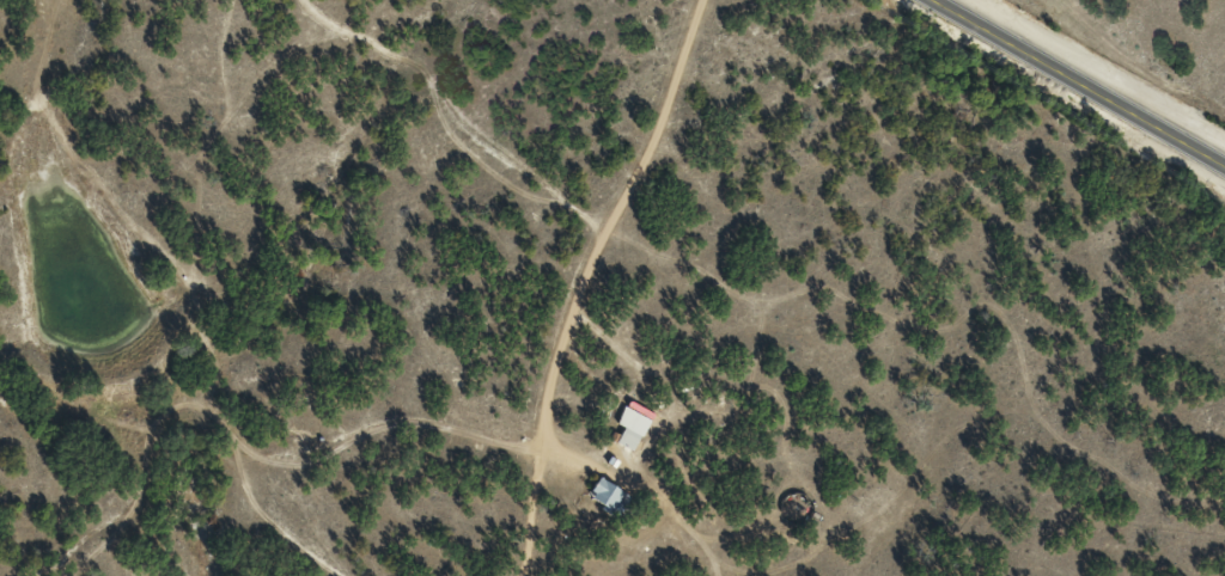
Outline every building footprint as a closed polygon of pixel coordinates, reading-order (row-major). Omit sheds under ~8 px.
[(613,446),(628,454),(636,438),(620,430),(613,446)] [(583,500),(615,521),(628,501),(596,480),(583,500)]
